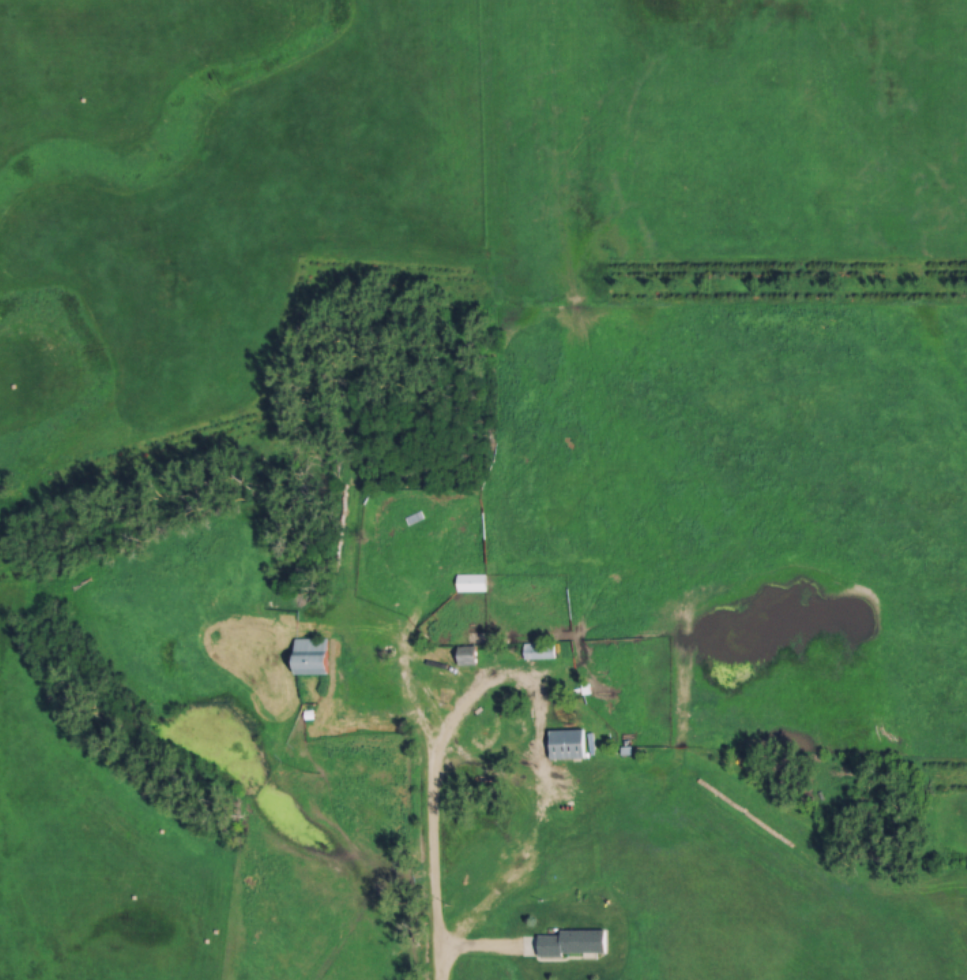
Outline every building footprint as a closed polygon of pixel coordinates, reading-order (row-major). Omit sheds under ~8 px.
[(455,592),(484,592),(484,575),(455,575),(455,592)] [(291,639),(291,675),(326,675),(326,639),(291,639)] [(521,660),(553,660),(553,645),(521,645),(521,660)] [(455,667),(474,667),(474,647),(455,647),(455,667)] [(583,761),(583,731),(547,731),(547,761),(583,761)] [(603,931),(556,931),(556,935),(534,935),(534,955),(603,955),(603,931)]
